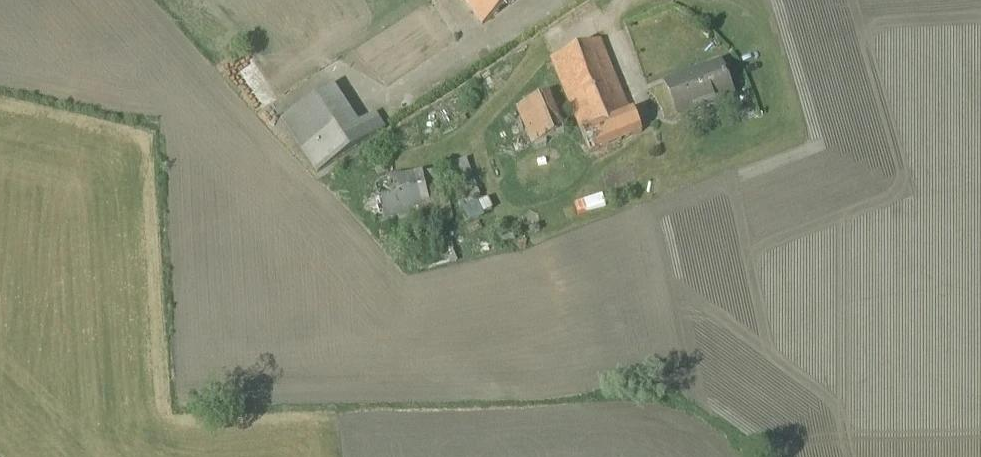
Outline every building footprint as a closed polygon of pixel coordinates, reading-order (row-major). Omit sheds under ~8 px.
[(482,26),(518,0),(463,0),(482,26)] [(630,111),(601,40),(550,61),(590,155),(644,133),(633,110),(630,111)] [(733,95),(721,64),(696,73),(696,72),(666,83),(680,117),(733,95)] [(273,88),(268,76),(255,81),(259,93),(273,88)] [(360,124),(334,86),(281,120),(317,174),(387,129),(376,113),(360,124)] [(751,121),(765,115),(756,92),(741,98),(751,121)] [(532,146),(570,132),(554,94),(517,108),(532,146)] [(459,209),(482,200),(481,196),(467,160),(444,168),(459,209)] [(453,220),(442,170),(424,174),(423,172),(375,183),(387,234),(417,228),(417,227),(434,223),(434,224),(453,220)] [(487,200),(463,212),(469,224),(493,212),(487,200)]
